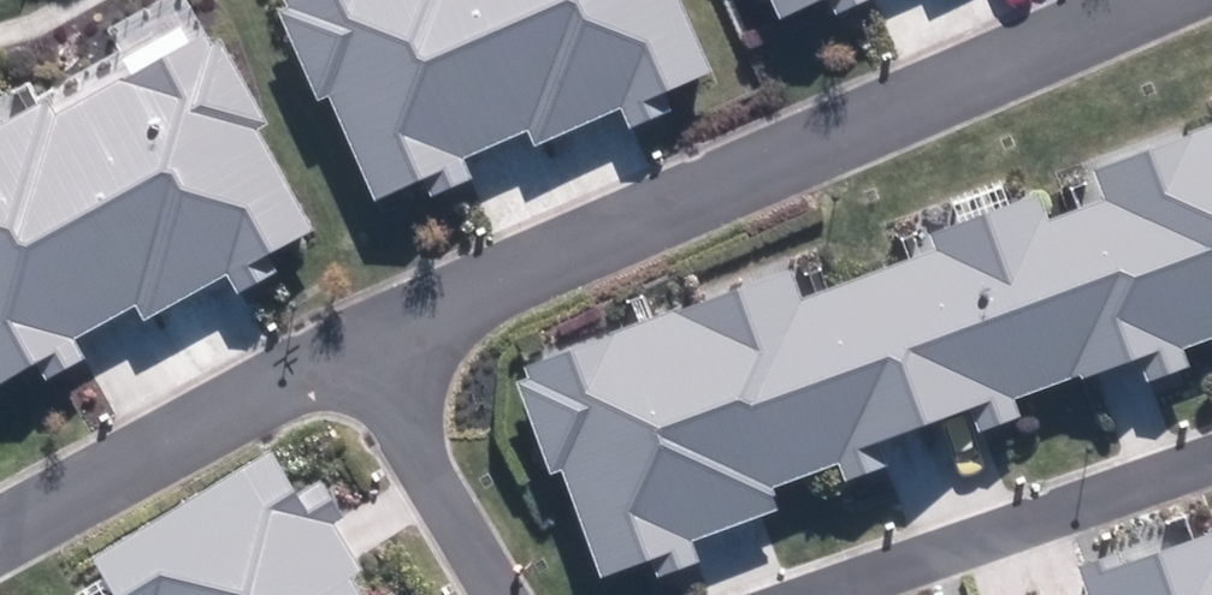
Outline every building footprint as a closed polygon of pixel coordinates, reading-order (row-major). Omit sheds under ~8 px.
[(679,0),(294,0),(275,8),(319,107),(331,102),(377,204),(530,136),(536,152),(712,75),(679,0)] [(776,17),(816,0),(769,0),(776,17)] [(205,41),(56,121),(48,107),(0,133),(0,383),(134,311),(143,326),(311,234),(205,41)] [(518,364),(588,568),(1211,355),(1211,127),(518,364)] [(108,594),(353,594),(265,452),(87,560),(108,594)] [(1037,594),(1211,594),(1211,536),(1037,594)]
